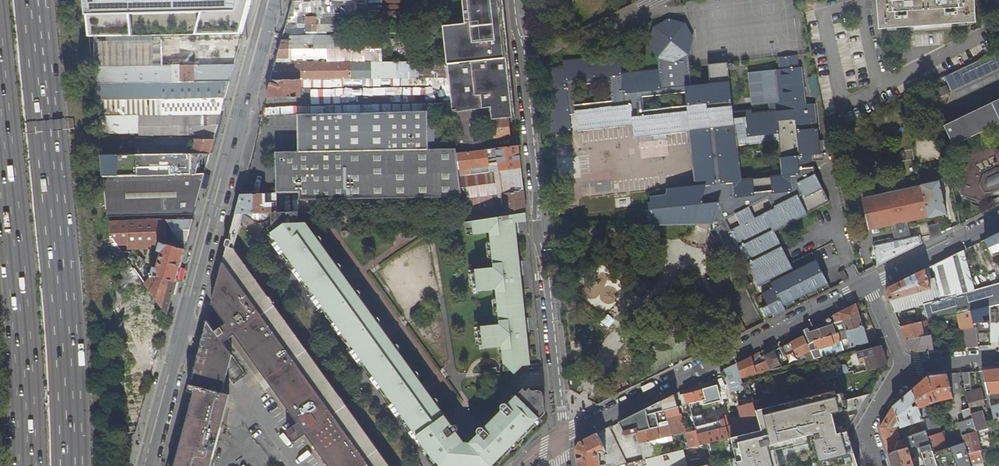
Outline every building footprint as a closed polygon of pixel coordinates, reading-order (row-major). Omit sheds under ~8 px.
[(88,16),(249,11),(252,0),(86,0),(88,16)] [(289,17),(307,17),(317,16),(345,16),(367,16),(367,0),(331,0),(293,1),(289,17)] [(372,15),(394,15),(405,15),(404,0),(367,0),(367,16),(372,15)] [(405,15),(408,15),(417,14),(419,14),(418,0),(404,0),(405,15)] [(444,24),(444,31),(447,52),(448,61),(448,65),(510,56),(504,0),(441,0),(444,24)] [(949,0),(878,0),(880,29),(954,24),(949,0)] [(954,24),(977,22),(975,0),(949,0),(954,24)] [(345,16),(345,26),(373,25),(372,15),(367,16),(345,16)] [(408,19),(408,15),(405,15),(394,15),(394,34),(409,34),(408,19)] [(307,17),(307,28),(307,32),(317,32),(317,16),(307,17)] [(317,16),(317,32),(346,31),(345,26),(345,16),(317,16)] [(286,31),(297,31),(297,28),(307,28),(307,17),(289,17),(286,31)] [(711,224),(725,218),(740,248),(756,281),(745,286),(761,318),(764,316),(765,317),(767,316),(769,320),(831,289),(813,252),(791,263),(786,266),(780,255),(786,252),(774,230),(830,202),(816,174),(813,175),(811,172),(811,168),(815,168),(812,152),(817,151),(817,155),(824,154),(822,142),(819,142),(815,105),(806,106),(804,94),(806,94),(805,82),(800,83),(798,69),(796,56),(779,58),(780,70),(776,70),(777,85),(767,86),(768,96),(778,94),(779,102),(769,103),(770,112),(751,114),(750,111),(733,113),(728,63),(708,66),(709,83),(690,85),(688,55),(693,37),(686,22),(669,19),(653,27),(649,42),(656,57),(657,59),(659,71),(622,76),(620,57),(563,63),(564,69),(546,72),(550,108),(553,135),(573,133),(571,114),(576,113),(578,133),(635,126),(634,120),(640,119),(642,135),(654,134),(655,142),(669,141),(668,136),(711,131),(713,144),(717,144),(719,144),(723,184),(702,187),(703,192),(695,196),(691,188),(670,191),(669,196),(654,198),(654,204),(651,204),(652,211),(649,212),(650,225),(679,225),(697,225),(711,224)] [(447,52),(444,31),(436,32),(438,53),(447,52)] [(290,40),(290,62),(337,62),(382,62),(382,61),(382,56),(382,35),(284,36),(283,40),(290,40)] [(283,40),(277,63),(290,62),(290,40),(283,40)] [(95,42),(96,66),(155,64),(155,41),(95,42)] [(382,56),(382,61),(404,60),(404,44),(387,44),(387,57),(382,56)] [(946,77),(953,92),(998,70),(998,50),(996,52),(946,77)] [(458,149),(458,153),(486,150),(485,141),(470,143),(468,123),(491,120),(493,135),(500,135),(501,138),(510,136),(508,118),(516,117),(510,56),(448,65),(450,78),(458,149)] [(337,62),(337,79),(420,79),(419,61),(382,62),(337,62)] [(420,79),(450,78),(448,65),(448,61),(419,61),(420,79)] [(277,63),(273,80),(302,80),(337,79),(337,62),(290,62),(277,63)] [(173,66),(174,83),(182,83),(231,82),(235,64),(224,65),(194,65),(173,66)] [(118,75),(119,84),(147,83),(174,83),(173,66),(162,66),(162,74),(118,75)] [(118,67),(93,67),(95,84),(119,84),(118,75),(118,67)] [(810,91),(817,90),(815,76),(809,77),(810,91)] [(273,80),(268,98),(301,97),(302,80),(273,80)] [(182,83),(182,100),(226,100),(231,82),(182,83)] [(119,84),(95,84),(97,101),(147,100),(147,83),(119,84)] [(147,83),(147,100),(182,100),(182,83),(174,83),(147,83)] [(147,100),(97,101),(98,117),(140,117),(222,115),(226,100),(182,100),(147,100)] [(944,126),(954,146),(998,124),(998,100),(944,126)] [(322,114),(323,151),(413,150),(413,140),(414,140),(414,125),(430,125),(430,124),(429,112),(416,112),(379,113),(364,113),(326,114),(322,114)] [(299,114),(300,152),(323,151),(322,114),(299,114)] [(140,117),(98,117),(100,134),(140,134),(140,117)] [(221,117),(140,117),(140,134),(140,135),(217,134),(220,124),(221,117)] [(413,150),(436,149),(435,124),(430,124),(430,125),(414,125),(414,140),(413,140),(413,150)] [(136,138),(136,155),(193,154),(196,139),(136,138)] [(103,155),(110,155),(110,154),(133,154),(133,140),(110,140),(110,139),(103,139),(103,155)] [(196,139),(193,154),(204,154),(211,154),(215,140),(196,139)] [(985,203),(988,194),(990,194),(993,193),(995,193),(998,192),(998,150),(995,149),(994,145),(988,143),(971,152),(969,157),(971,161),(961,188),(965,197),(985,203)] [(461,176),(522,168),(519,146),(518,146),(486,150),(458,153),(461,176)] [(300,200),(463,196),(461,176),(458,153),(458,149),(436,149),(413,150),(323,151),(300,152),(277,152),(277,162),(299,161),(300,192),(300,200)] [(947,154),(949,165),(959,163),(957,152),(947,154)] [(136,155),(102,155),(104,177),(198,174),(204,154),(193,154),(136,155)] [(279,193),(300,192),(299,161),(277,162),(279,193)] [(503,194),(505,216),(527,212),(522,168),(461,176),(463,196),(464,199),(503,194)] [(198,174),(104,177),(108,217),(194,214),(195,214),(206,174),(198,174)] [(870,231),(892,226),(908,223),(950,214),(942,180),(923,184),(921,185),(900,190),(899,189),(897,188),(895,187),(892,187),(891,188),(889,189),(887,190),(887,193),(863,198),(870,231)] [(267,203),(278,203),(278,193),(267,194),(267,203)] [(273,212),(279,212),(278,203),(267,203),(267,194),(242,194),(242,195),(237,213),(244,213),(273,212)] [(498,217),(505,216),(503,194),(464,199),(467,222),(498,217)] [(528,221),(527,212),(505,216),(498,217),(500,231),(517,229),(517,222),(528,221)] [(237,213),(236,219),(213,303),(330,465),(391,465),(235,248),(242,221),(244,213),(237,213)] [(301,214),(279,215),(272,215),(272,224),(268,227),(272,233),(267,236),(277,250),(285,244),(288,249),(285,251),(297,268),(293,271),(300,281),(305,278),(317,295),(319,294),(325,303),(324,304),(336,321),(331,324),(339,335),(343,331),(356,348),(357,347),(364,356),(362,357),(375,374),(370,378),(377,388),(382,385),(394,402),(396,401),(402,409),(401,411),(413,428),(409,431),(412,437),(419,432),(443,464),(445,465),(461,465),(463,449),(457,441),(463,436),(459,432),(462,430),(458,424),(456,424),(455,424),(454,424),(439,403),(440,402),(440,399),(440,397),(438,396),(436,396),(434,397),(430,391),(424,395),(417,386),(423,382),(419,376),(421,374),(421,372),(419,370),(417,369),(415,370),(400,349),(401,348),(402,346),(401,343),(399,342),(398,342),(395,343),(391,337),(385,342),(379,333),(385,328),(381,322),(382,321),(382,319),(382,318),(381,316),(379,316),(378,316),(376,316),(361,295),(363,294),(363,291),(361,289),(359,289),(358,289),(357,289),(352,284),(346,288),(340,279),(346,275),(342,269),(343,267),(343,265),(342,263),(340,262),(339,262),(337,263),(322,242),(324,240),(324,239),(323,236),(321,235),(320,235),(318,236),(314,230),(308,235),(305,230),(311,226),(308,222),(296,223),(296,220),(298,219),(300,217),(301,214)] [(500,231),(498,217),(467,222),(468,235),(492,232),(496,267),(473,269),(475,291),(498,289),(500,306),(525,304),(522,274),(520,274),(519,269),(522,268),(517,229),(500,231)] [(110,222),(112,237),(117,245),(129,244),(156,243),(162,243),(160,250),(163,252),(158,267),(155,267),(153,275),(177,281),(182,262),(186,249),(185,249),(167,244),(166,220),(110,222)] [(185,249),(167,220),(166,220),(167,244),(185,249)] [(194,220),(167,220),(185,249),(186,249),(194,220)] [(892,226),(895,241),(912,237),(908,223),(892,226)] [(928,226),(931,239),(943,233),(940,223),(928,226)] [(314,230),(311,226),(305,230),(308,235),(314,230)] [(986,239),(992,252),(998,250),(998,251),(998,233),(986,239)] [(874,246),(878,266),(923,244),(921,235),(912,237),(895,241),(874,246)] [(156,243),(129,244),(129,251),(132,254),(156,253),(156,243)] [(128,249),(123,252),(132,265),(137,261),(132,254),(129,251),(128,249)] [(927,274),(926,269),(890,287),(887,294),(895,312),(924,304),(975,289),(965,250),(934,265),(935,279),(933,279),(933,283),(932,283),(930,284),(927,274)] [(975,284),(982,282),(982,279),(981,277),(979,267),(974,250),(967,252),(975,284)] [(786,266),(791,263),(786,252),(780,255),(786,266)] [(992,263),(986,265),(989,275),(995,273),(992,263)] [(986,265),(979,267),(981,277),(989,275),(986,265)] [(839,273),(844,283),(849,280),(844,271),(839,273)] [(146,284),(168,314),(177,281),(153,275),(152,277),(146,284)] [(352,284),(346,275),(340,279),(346,288),(352,284)] [(924,304),(929,319),(972,310),(990,306),(998,304),(998,283),(975,289),(924,304)] [(843,311),(809,327),(811,331),(844,321),(844,320),(860,315),(857,303),(843,311)] [(525,304),(500,306),(502,324),(479,326),(480,331),(525,326),(525,325),(527,325),(525,304)] [(990,306),(991,315),(992,342),(998,341),(998,304),(990,306)] [(929,319),(901,326),(907,339),(925,336),(923,325),(936,322),(937,328),(960,323),(961,329),(962,329),(963,329),(975,327),(974,323),(972,310),(929,319)] [(809,327),(806,329),(810,338),(812,342),(815,340),(836,334),(835,328),(846,324),(848,330),(864,325),(860,315),(844,320),(844,321),(811,331),(809,327)] [(985,321),(974,323),(975,327),(978,327),(980,343),(992,342),(991,315),(984,315),(985,321)] [(226,332),(220,324),(214,328),(220,337),(226,332)] [(869,342),(864,325),(848,330),(850,337),(853,347),(861,344),(869,342)] [(525,326),(480,331),(482,348),(504,346),(505,351),(530,348),(528,331),(526,331),(525,326)] [(966,347),(980,346),(980,343),(978,327),(975,327),(963,329),(966,347)] [(385,342),(391,337),(385,328),(379,333),(385,342)] [(809,344),(816,358),(822,356),(820,348),(833,344),(833,347),(836,346),(836,348),(844,346),(841,339),(840,335),(839,333),(836,334),(815,340),(812,342),(809,344)] [(925,336),(907,339),(910,347),(916,351),(935,349),(932,334),(925,336)] [(806,353),(809,359),(816,358),(809,344),(812,342),(810,338),(807,339),(805,335),(785,345),(792,359),(806,353)] [(845,349),(853,347),(850,337),(841,339),(844,346),(844,350),(845,349)] [(886,354),(882,345),(857,352),(860,361),(866,359),(869,369),(888,364),(889,364),(886,354)] [(532,364),(530,348),(505,351),(507,370),(520,369),(524,365),(532,364)] [(760,351),(738,363),(742,378),(772,369),(772,368),(781,364),(775,350),(765,355),(767,360),(765,361),(758,364),(757,359),(761,354),(760,351)] [(846,365),(843,355),(838,357),(840,367),(846,365)] [(738,363),(724,370),(724,372),(726,372),(728,381),(740,378),(743,389),(745,388),(744,382),(742,378),(738,363)] [(191,384),(189,391),(192,392),(183,426),(186,427),(184,438),(180,438),(173,465),(212,465),(231,397),(229,394),(224,393),(224,389),(209,367),(205,365),(202,366),(200,367),(198,369),(194,385),(191,384)] [(983,370),(989,393),(998,392),(998,369),(983,370)] [(970,371),(963,372),(965,384),(970,382),(971,386),(973,385),(970,371)] [(914,388),(938,463),(939,465),(972,465),(969,453),(966,442),(949,447),(944,431),(940,419),(935,415),(931,417),(927,404),(954,397),(948,373),(929,375),(914,388)] [(740,378),(728,381),(731,392),(743,389),(740,378)] [(424,395),(430,391),(423,382),(417,386),(424,395)] [(714,385),(681,394),(684,405),(690,403),(717,396),(714,385)] [(889,453),(893,465),(915,465),(909,447),(915,445),(921,448),(927,465),(939,465),(938,463),(914,388),(894,405),(902,428),(906,438),(908,447),(889,453)] [(732,437),(737,457),(731,458),(733,465),(781,465),(777,449),(809,441),(816,465),(859,465),(848,431),(871,393),(847,399),(845,390),(837,392),(836,389),(825,392),(826,395),(814,398),(813,395),(794,400),(795,403),(781,407),(780,403),(771,405),(771,409),(758,413),(760,419),(762,429),(732,437)] [(968,393),(971,408),(977,431),(978,430),(987,427),(984,415),(980,417),(978,411),(983,409),(987,408),(984,394),(983,389),(968,393)] [(521,403),(538,420),(546,411),(545,395),(527,397),(521,403)] [(669,397),(646,408),(648,414),(666,409),(675,407),(675,405),(678,404),(676,395),(671,397),(669,397)] [(521,403),(516,398),(511,402),(509,400),(505,403),(504,406),(504,408),(505,409),(486,428),(484,427),(482,427),(481,428),(477,432),(479,435),(475,439),(480,444),(473,452),(472,465),(492,465),(538,420),(521,403)] [(902,428),(894,405),(881,426),(889,453),(908,447),(906,438),(899,440),(897,435),(900,434),(898,429),(902,428)] [(666,409),(670,423),(672,435),(682,433),(677,414),(681,413),(679,406),(675,407),(666,409)] [(635,414),(638,431),(670,423),(666,409),(648,414),(646,408),(635,414)] [(960,422),(961,426),(963,435),(964,434),(977,431),(971,408),(963,410),(966,420),(960,422)] [(635,414),(623,420),(629,434),(638,431),(635,414)] [(701,444),(708,443),(732,437),(762,429),(760,419),(728,427),(725,427),(723,419),(696,426),(697,430),(701,444)] [(670,423),(638,431),(641,443),(653,440),(672,435),(670,423)] [(961,426),(944,431),(949,447),(966,442),(964,434),(963,435),(961,426)] [(292,436),(297,432),(293,427),(288,431),(292,436)] [(615,465),(616,465),(628,463),(611,429),(599,434),(608,451),(609,454),(615,465)] [(691,447),(701,444),(697,430),(687,432),(691,447)] [(964,434),(966,442),(969,453),(981,450),(982,450),(978,430),(977,431),(964,434)] [(579,465),(615,465),(609,454),(607,455),(608,463),(601,464),(599,451),(608,451),(599,434),(598,432),(580,441),(577,447),(579,465)] [(698,457),(700,465),(709,464),(713,463),(708,443),(701,444),(691,447),(656,456),(644,459),(628,463),(616,465),(661,465),(698,457)] [(642,446),(644,459),(656,456),(654,444),(642,446)] [(969,453),(972,465),(985,465),(981,450),(969,453)]
